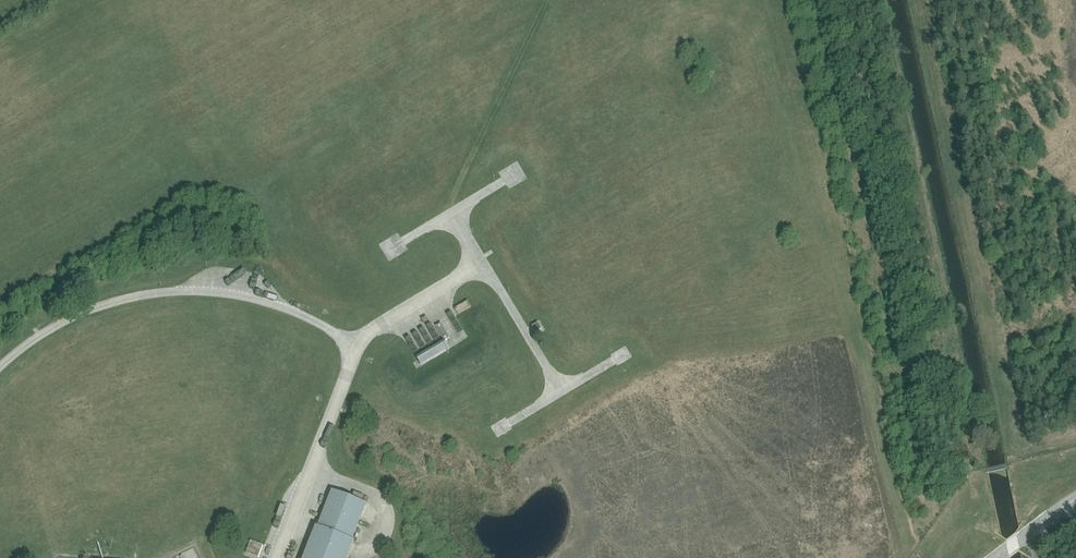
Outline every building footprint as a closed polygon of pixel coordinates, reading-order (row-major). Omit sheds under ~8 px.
[(468,301),(455,309),(458,314),(471,306),(468,301)] [(946,305),(941,304),(939,304),(941,315),(943,314),(947,311),(946,305)] [(441,323),(436,327),(445,341),(450,338),(441,323)] [(539,323),(532,326),(536,333),(542,329),(539,323)] [(353,541),(351,540),(365,504),(335,492),(321,529),(319,528),(307,557),(346,557),(353,541)] [(247,553),(258,557),(259,557),(263,546),(251,541),(247,553)]
